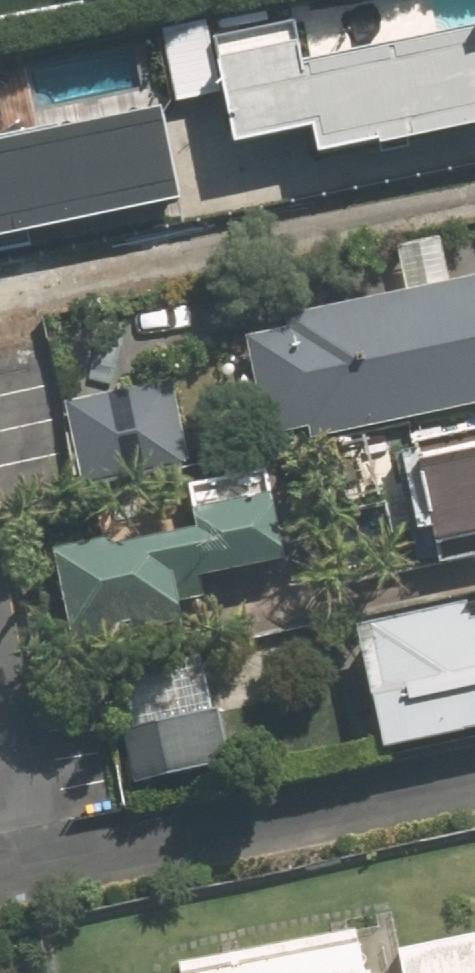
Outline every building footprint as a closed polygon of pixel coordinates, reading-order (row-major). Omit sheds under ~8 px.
[(345,141),(474,115),(474,19),(320,50),(313,10),(227,27),(247,130),(339,112),(345,141)] [(217,11),(172,20),(187,93),(231,85),(217,11)] [(206,185),(188,95),(0,132),(0,226),(206,185)] [(256,311),(281,436),(474,398),(474,268),(256,311)] [(88,475),(199,455),(184,373),(73,393),(88,475)] [(458,527),(474,523),(474,435),(441,442),(458,527)] [(218,564),(307,548),(294,478),(213,493),(217,514),(69,541),(85,625),(225,599),(218,564)] [(373,624),(397,753),(474,739),(474,605),(373,624)] [(253,752),(242,694),(129,715),(140,773),(253,752)] [(416,933),(424,972),(474,972),(474,921),(416,933)] [(211,972),(398,972),(388,923),(208,958),(211,972)]
